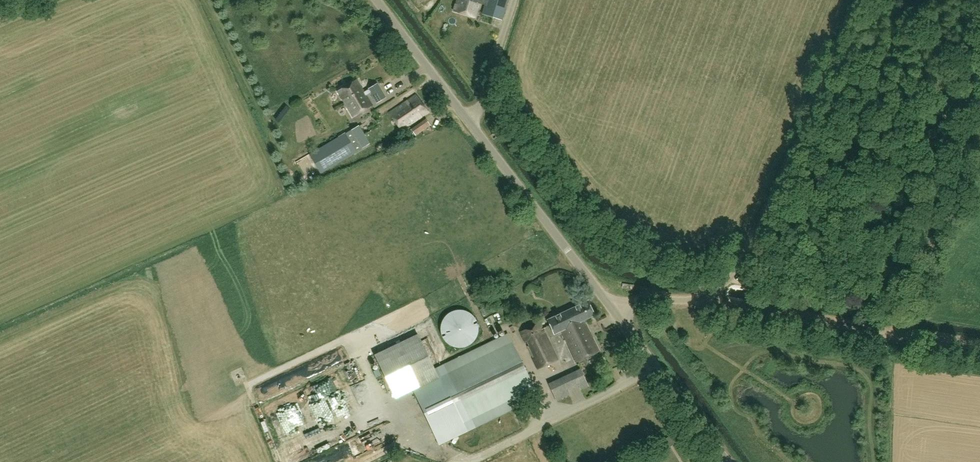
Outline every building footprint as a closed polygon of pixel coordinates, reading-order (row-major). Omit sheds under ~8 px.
[(420,13),(431,5),(427,0),(410,0),(420,13)] [(454,11),(475,17),(479,3),(485,5),(482,14),(501,20),(508,0),(457,0),(454,11)] [(353,117),(372,105),(357,79),(338,91),(353,117)] [(377,102),(386,97),(377,83),(368,88),(377,102)] [(401,130),(428,112),(416,94),(389,112),(401,130)] [(417,124),(411,128),(416,135),(422,131),(417,124)] [(358,125),(345,133),(310,154),(321,173),(356,152),(369,144),(358,125)] [(561,331),(584,320),(596,315),(588,300),(547,320),(554,334),(561,331)] [(441,323),(440,328),(441,333),(443,338),(446,342),(449,345),(454,347),(459,347),(464,347),(469,345),(473,342),(476,338),(478,333),(478,328),(477,323),(475,318),(471,314),(467,311),(462,310),(457,310),(452,311),(447,314),(444,318),(441,323)] [(598,351),(584,320),(561,331),(576,362),(598,351)] [(557,360),(539,323),(519,334),(538,370),(557,360)] [(417,334),(374,355),(395,398),(416,388),(438,378),(435,370),(417,334)] [(438,378),(416,388),(442,442),(538,396),(534,387),(509,335),(445,365),(435,370),(438,378)] [(575,401),(584,397),(574,372),(545,385),(552,400),(571,392),(575,401)] [(349,387),(340,390),(343,400),(352,398),(349,387)] [(365,425),(376,419),(374,415),(363,420),(365,425)] [(361,436),(368,434),(365,426),(358,428),(361,436)] [(354,458),(349,447),(320,461),(347,461),(354,458)] [(284,454),(286,461),(289,461),(301,459),(299,450),(284,454)]
